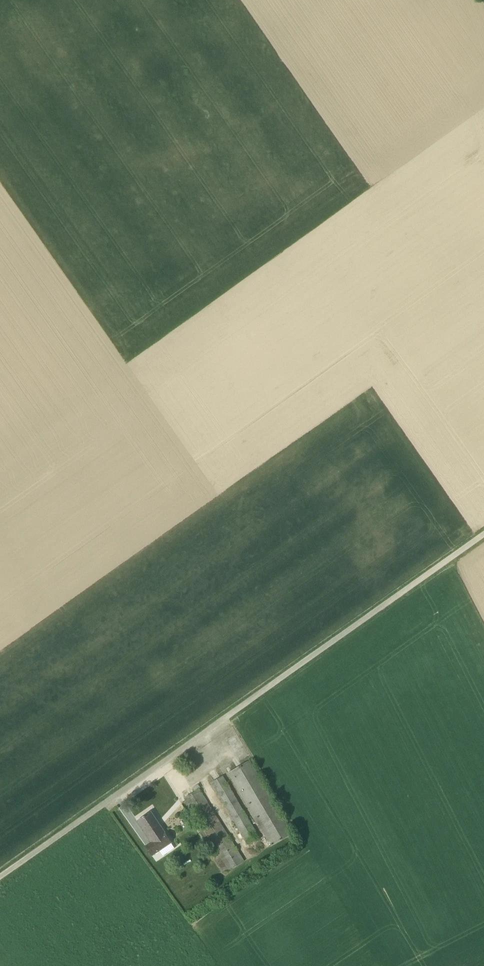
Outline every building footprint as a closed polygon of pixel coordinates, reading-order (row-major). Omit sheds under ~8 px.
[(249,760),(228,773),(271,846),(292,834),(249,760)] [(222,776),(212,782),(248,844),(258,837),(222,776)] [(244,862),(199,789),(184,798),(211,841),(205,845),(224,874),(244,862)] [(150,812),(137,821),(152,842),(146,846),(152,855),(171,842),(150,812)]
